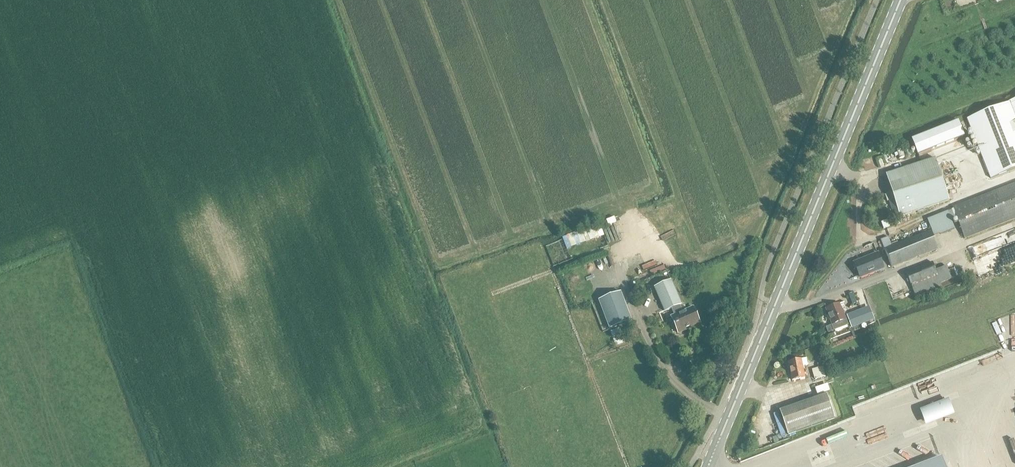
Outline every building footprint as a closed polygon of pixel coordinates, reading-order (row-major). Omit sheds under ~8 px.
[(967,118),(990,177),(1014,167),(1014,99),(1008,102),(967,118)] [(961,122),(913,137),(918,154),(966,139),(961,122)] [(949,201),(936,159),(886,175),(900,217),(949,201)] [(1014,218),(1014,183),(953,208),(954,209),(927,220),(929,224),(931,231),(933,237),(954,229),(951,220),(957,218),(965,238),(1014,218)] [(938,248),(933,237),(931,231),(892,247),(888,237),(880,240),(891,267),(938,248)] [(566,246),(581,243),(578,232),(564,235),(566,246)] [(860,277),(883,268),(878,254),(854,263),(860,277)] [(935,270),(932,263),(906,273),(911,284),(917,299),(943,289),(941,283),(952,279),(947,266),(935,270)] [(683,312),(680,306),(682,305),(672,281),(656,288),(666,311),(672,309),(675,316),(672,317),(679,333),(701,324),(694,307),(683,312)] [(633,321),(622,293),(599,301),(610,330),(633,321)] [(847,308),(845,303),(840,305),(840,303),(839,304),(826,309),(832,325),(826,328),(828,333),(834,331),(848,326),(842,310),(847,308)] [(852,329),(874,321),(869,307),(847,315),(852,329)] [(806,377),(804,366),(802,359),(789,362),(793,380),(806,377)] [(815,379),(826,377),(823,367),(813,370),(815,379)] [(789,434),(836,418),(828,394),(780,410),(789,434)] [(948,400),(920,411),(925,425),(954,415),(948,400)] [(916,466),(945,466),(941,458),(916,466)]
